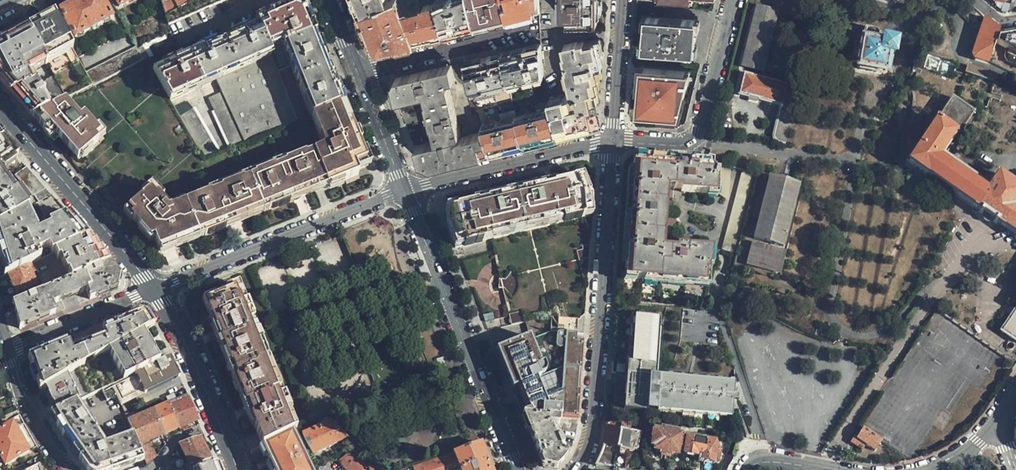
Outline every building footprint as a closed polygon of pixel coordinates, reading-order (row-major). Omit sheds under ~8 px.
[(100,0),(83,0),(76,4),(60,13),(74,38),(110,19),(100,0)] [(167,25),(227,0),(159,0),(167,25)] [(361,11),(386,0),(356,0),(361,11)] [(361,11),(375,45),(385,50),(443,36),(436,3),(425,6),(425,7),(412,10),(411,7),(403,9),(400,0),(386,0),(361,11)] [(469,0),(436,0),(436,3),(443,36),(458,32),(474,28),(469,0)] [(502,0),(469,0),(474,28),(506,21),(502,0)] [(506,21),(522,17),(521,13),(533,12),(533,4),(538,4),(537,0),(502,0),(506,21)] [(563,16),(566,16),(566,22),(595,22),(594,0),(563,0),(563,16)] [(1010,1),(1008,11),(1008,13),(1014,12),(1015,2),(1010,1)] [(310,24),(304,9),(299,7),(292,5),(255,20),(257,25),(152,70),(170,100),(214,81),(220,93),(207,99),(231,148),(290,125),(310,117),(342,103),(340,97),(320,48),(310,24)] [(760,70),(775,13),(758,8),(751,36),(748,50),(743,66),(760,70)] [(27,28),(27,29),(29,32),(54,19),(53,14),(40,21),(27,28)] [(695,44),(696,28),(695,28),(695,20),(682,19),(682,20),(661,19),(661,18),(646,17),(644,50),(658,50),(658,49),(680,50),(680,52),(693,52),(694,44),(695,44)] [(54,19),(29,32),(48,67),(73,53),(54,19)] [(999,32),(985,19),(973,56),(974,60),(988,64),(995,45),(998,36),(999,32)] [(66,100),(48,67),(29,32),(27,29),(0,44),(0,81),(5,87),(32,118),(33,117),(64,101),(66,100)] [(894,55),(897,43),(884,40),(883,43),(877,42),(879,32),(864,29),(861,45),(854,44),(851,64),(857,65),(857,69),(872,72),(886,74),(890,55),(894,55)] [(995,45),(1015,55),(1015,33),(998,36),(995,45)] [(594,105),(599,105),(596,90),(598,90),(596,79),(599,79),(596,66),(601,64),(596,41),(585,43),(584,42),(579,43),(577,42),(565,45),(567,54),(566,54),(569,67),(568,68),(574,94),(551,99),(553,108),(558,133),(575,129),(576,133),(591,129),(592,127),(594,123),(597,120),(594,105)] [(542,55),(539,43),(520,48),(501,53),(509,84),(546,75),(542,55)] [(91,87),(92,87),(143,61),(135,46),(84,73),(91,87)] [(66,100),(91,87),(84,73),(73,53),(48,67),(66,100)] [(488,105),(513,99),(509,84),(501,53),(483,57),(463,62),(475,104),(477,108),(488,105)] [(699,64),(633,59),(633,67),(698,72),(699,64)] [(489,153),(483,132),(460,138),(447,82),(453,80),(450,65),(394,78),(391,84),(396,101),(423,95),(429,122),(434,141),(416,146),(420,162),(431,168),(489,153)] [(997,77),(968,66),(966,74),(995,84),(997,77)] [(698,72),(633,67),(632,78),(643,78),(642,88),(640,88),(640,94),(638,94),(637,106),(656,107),(655,122),(675,124),(678,120),(679,109),(688,109),(698,72)] [(740,92),(782,103),(787,84),(744,74),(740,92)] [(643,78),(632,78),(629,116),(633,126),(675,129),(685,122),(688,109),(679,109),(678,120),(675,124),(655,122),(656,107),(637,106),(638,94),(640,94),(640,88),(642,88),(643,78)] [(549,90),(513,99),(515,108),(551,99),(549,90)] [(515,108),(513,99),(488,105),(477,108),(483,132),(489,153),(507,149),(524,145),(517,116),(515,108)] [(78,119),(64,101),(33,117),(53,140),(57,137),(75,159),(96,142),(94,139),(97,136),(82,116),(78,119)] [(185,102),(174,107),(204,159),(218,153),(190,109),(185,102)] [(367,167),(342,103),(310,117),(323,151),(306,157),(304,155),(165,210),(159,203),(161,201),(154,194),(152,195),(147,190),(141,194),(131,183),(116,195),(132,214),(130,217),(149,239),(152,237),(157,249),(169,243),(172,241),(174,242),(203,232),(204,235),(215,231),(215,229),(228,224),(228,222),(268,207),(269,210),(297,199),(296,196),(324,186),(325,188),(356,176),(355,172),(367,167)] [(794,106),(782,103),(773,139),(785,143),(794,106)] [(553,108),(517,116),(524,145),(543,140),(558,137),(558,133),(553,108)] [(1015,209),(1015,200),(995,185),(987,197),(941,164),(952,147),(970,121),(951,108),(913,163),(906,172),(924,185),(925,184),(960,209),(970,216),(1015,249),(1015,218),(1012,215),(1015,209)] [(2,139),(0,141),(0,169),(17,156),(2,139)] [(711,162),(706,161),(634,156),(634,164),(633,164),(626,272),(627,272),(626,280),(704,285),(705,273),(708,273),(708,268),(710,268),(710,252),(674,250),(674,252),(661,251),(666,190),(680,191),(680,193),(699,194),(713,195),(715,174),(713,174),(713,170),(710,170),(711,162)] [(30,207),(50,195),(25,166),(15,175),(32,196),(26,200),(30,207)] [(28,208),(16,191),(13,193),(5,183),(3,183),(0,178),(0,224),(28,208)] [(445,221),(444,225),(454,249),(583,217),(581,210),(587,209),(587,195),(581,179),(573,180),(573,178),(544,186),(473,204),(445,211),(445,221)] [(782,246),(798,185),(769,178),(761,211),(753,239),(782,246)] [(87,238),(50,195),(30,207),(28,208),(0,224),(0,258),(7,273),(32,263),(53,253),(87,238)] [(70,280),(107,264),(108,263),(87,238),(53,253),(57,260),(60,259),(70,280)] [(776,270),(781,252),(752,245),(748,262),(776,270)] [(32,263),(7,273),(17,294),(36,286),(30,270),(34,268),(32,263)] [(118,278),(107,264),(70,280),(44,291),(12,304),(19,328),(54,314),(51,305),(85,291),(89,300),(116,289),(117,283),(118,278)] [(243,404),(261,448),(263,447),(291,433),(285,418),(289,416),(282,398),(277,400),(273,388),(274,388),(265,367),(264,368),(259,356),(261,355),(252,335),(250,335),(247,325),(251,323),(243,305),(239,308),(233,294),(235,293),(233,290),(211,298),(212,301),(203,305),(206,312),(205,313),(210,326),(243,404)] [(141,333),(153,326),(148,317),(136,313),(103,327),(106,335),(69,351),(65,342),(27,358),(39,391),(44,388),(65,376),(105,353),(141,333)] [(633,317),(629,316),(623,409),(627,409),(629,384),(633,317)] [(627,409),(647,411),(648,394),(653,394),(654,376),(657,338),(658,319),(633,317),(629,384),(627,409)] [(521,415),(521,417),(558,419),(565,420),(576,420),(582,341),(574,341),(576,320),(571,320),(550,318),(549,332),(529,340),(527,337),(495,350),(510,389),(517,386),(527,411),(523,415),(521,415)] [(105,353),(119,382),(158,365),(141,333),(105,353)] [(119,382),(105,353),(65,376),(77,400),(100,390),(104,388),(119,382)] [(161,369),(159,364),(158,365),(119,382),(104,388),(108,396),(117,392),(124,408),(168,388),(167,384),(169,382),(163,368),(161,369)] [(77,400),(65,376),(44,388),(50,399),(56,410),(77,400)] [(732,417),(733,413),(657,408),(659,377),(658,377),(654,376),(653,394),(648,394),(647,411),(732,417)] [(684,378),(659,377),(657,408),(733,413),(733,400),(734,394),(735,382),(684,378)] [(401,386),(382,393),(386,401),(388,400),(393,400),(398,400),(400,401),(402,390),(401,386)] [(143,460),(137,445),(132,434),(122,438),(120,435),(101,443),(94,433),(97,433),(108,434),(112,433),(116,432),(118,430),(118,428),(118,426),(115,419),(122,415),(116,402),(114,401),(111,399),(104,398),(100,390),(77,400),(56,410),(49,413),(71,447),(87,469),(115,469),(143,460)] [(178,428),(197,420),(186,396),(168,404),(178,428)] [(168,404),(153,410),(164,434),(178,428),(168,404)] [(132,434),(137,445),(149,440),(164,434),(153,410),(134,419),(131,412),(127,414),(124,415),(132,434)] [(558,419),(521,417),(522,419),(541,467),(554,469),(566,453),(562,442),(559,440),(557,440),(556,438),(553,439),(548,425),(555,425),(557,424),(558,422),(558,419)] [(21,419),(15,423),(3,429),(0,431),(0,455),(5,464),(37,448),(29,434),(21,419)] [(301,437),(311,455),(347,438),(332,421),(301,437)] [(605,438),(603,446),(617,449),(620,431),(622,423),(607,423),(606,433),(605,438)] [(659,454),(667,456),(670,430),(656,428),(655,433),(653,433),(652,447),(655,449),(655,451),(656,452),(659,453),(659,454)] [(308,469),(316,469),(311,455),(301,437),(298,430),(291,433),(308,469)] [(670,430),(667,456),(672,456),(672,455),(679,455),(680,444),(685,445),(686,436),(679,435),(679,432),(670,430)] [(880,443),(862,430),(856,439),(853,438),(849,445),(860,451),(864,446),(874,452),(880,443)] [(620,431),(617,449),(619,449),(619,450),(627,452),(630,432),(620,431)] [(630,432),(627,452),(635,453),(635,452),(639,452),(642,435),(630,432)] [(263,447),(268,457),(266,458),(271,468),(272,469),(308,469),(291,433),(263,447)] [(711,442),(707,442),(705,458),(705,460),(719,462),(720,454),(716,443),(716,437),(712,437),(711,442)] [(193,469),(199,469),(212,466),(206,451),(200,438),(179,444),(190,466),(191,466),(193,469)] [(705,458),(707,442),(694,440),(687,439),(685,454),(688,455),(705,458)] [(137,445),(143,460),(146,465),(152,460),(156,456),(149,440),(137,445)] [(375,468),(353,444),(334,457),(346,469),(378,469),(375,468)] [(460,469),(489,469),(478,444),(454,453),(460,469)] [(617,449),(603,446),(595,466),(613,469),(614,462),(617,449)] [(454,453),(433,460),(413,468),(414,469),(460,469),(454,453)]
